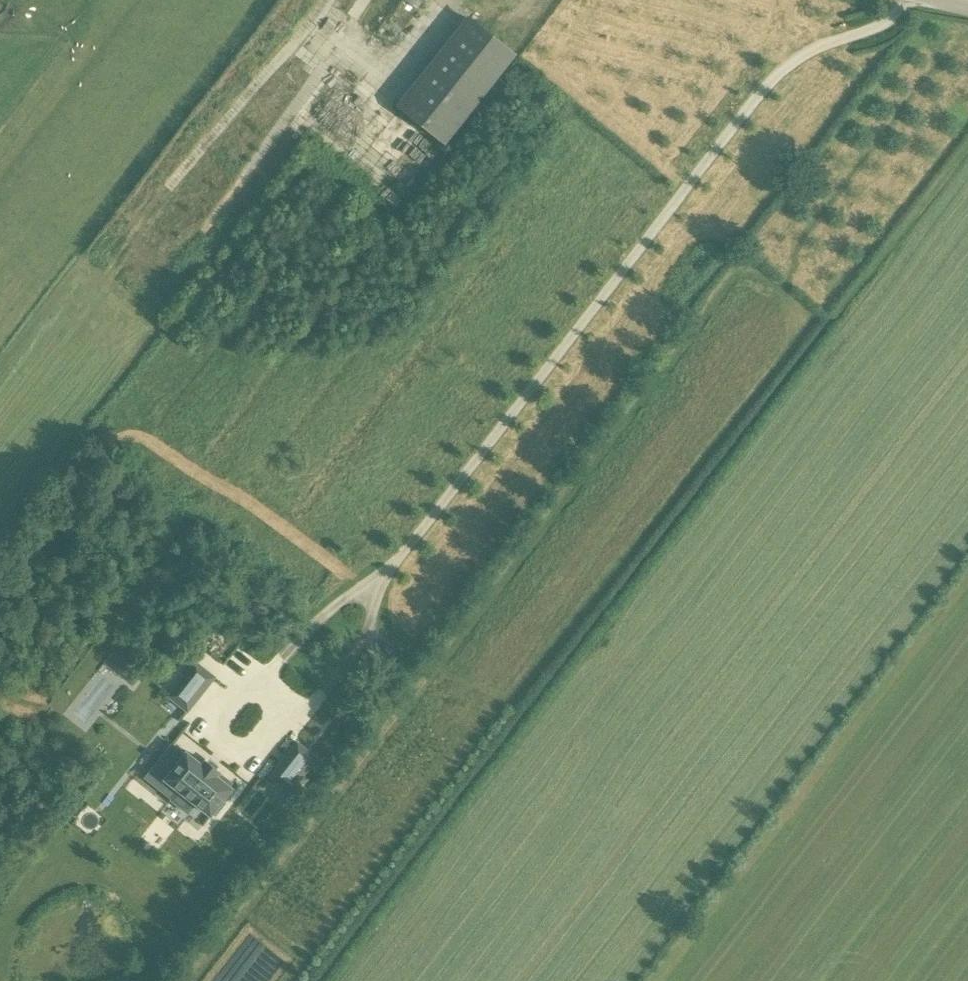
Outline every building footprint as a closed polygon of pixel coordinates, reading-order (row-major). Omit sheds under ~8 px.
[(515,54),(475,22),(405,110),(445,142),(515,54)] [(168,696),(188,712),(215,677),(195,661),(168,696)] [(317,757),(297,742),(270,776),(289,792),(317,757)] [(178,790),(171,800),(188,813),(195,804),(210,816),(212,813),(215,815),(225,803),(222,800),(232,788),(229,785),(232,782),(221,774),(219,777),(216,775),(219,771),(204,759),(201,763),(186,751),(184,753),(171,744),(153,767),(165,777),(163,779),(178,790)]
